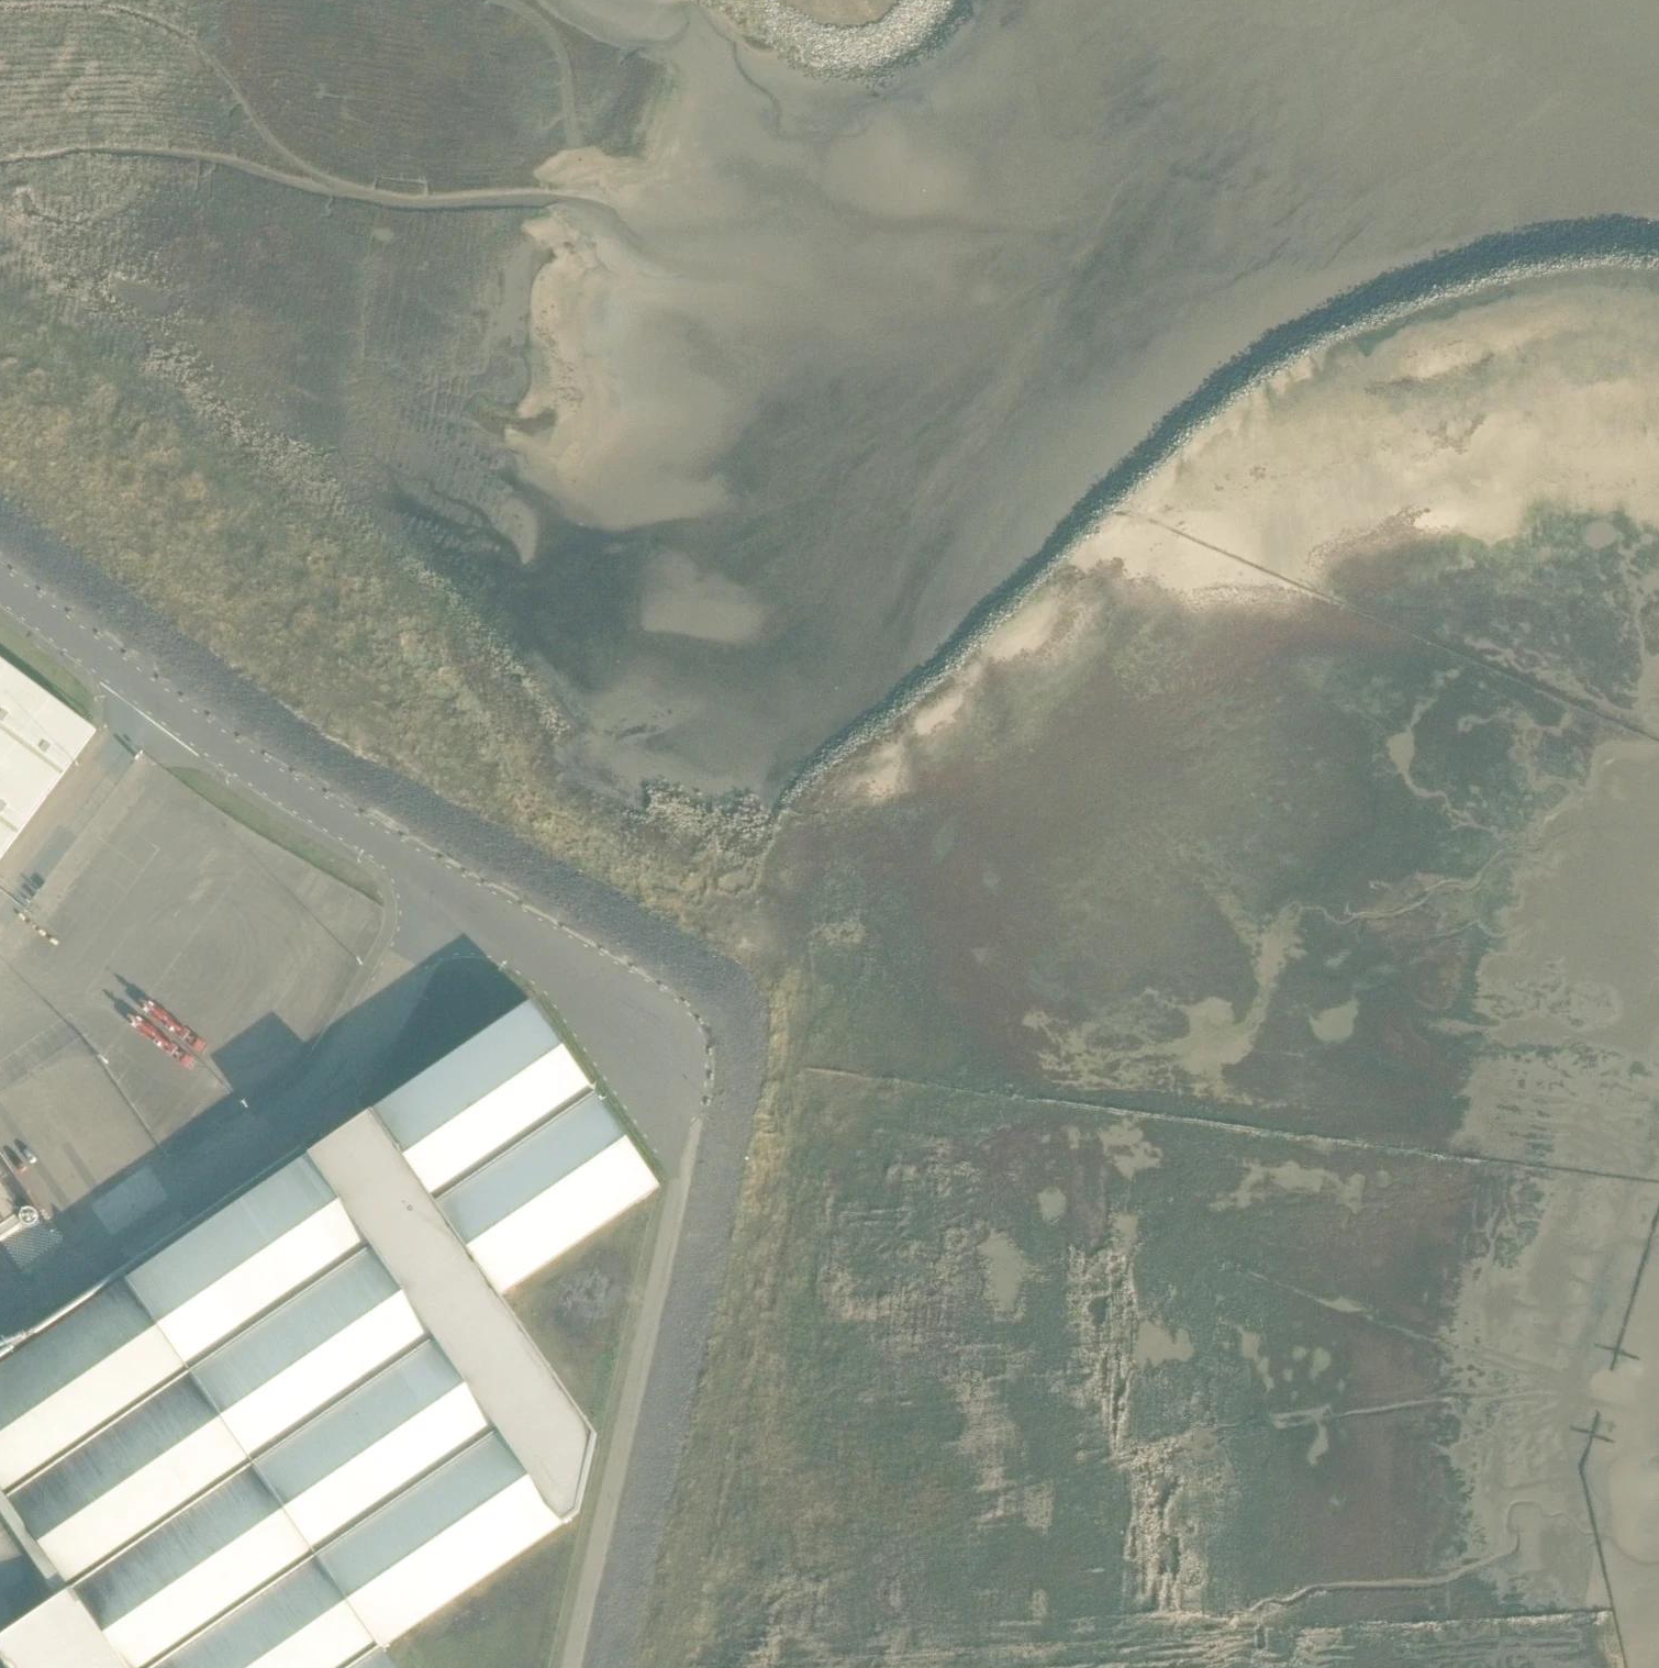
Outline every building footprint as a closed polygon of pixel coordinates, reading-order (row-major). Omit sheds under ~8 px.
[(0,658),(0,862),(98,730),(90,725),(0,658)] [(659,1186),(532,1002),(360,1122),(131,1280),(133,1286),(130,1281),(55,1332),(0,1370),(0,1593),(23,1626),(0,1641),(0,1659),(6,1667),(396,1667),(382,1649),(584,1511),(600,1438),(501,1296),(659,1186)] [(0,1152),(0,1238),(2,1242),(26,1225),(28,1228),(34,1229),(40,1225),(41,1219),(40,1215),(36,1212),(35,1208),(27,1196),(29,1194),(0,1152)]
